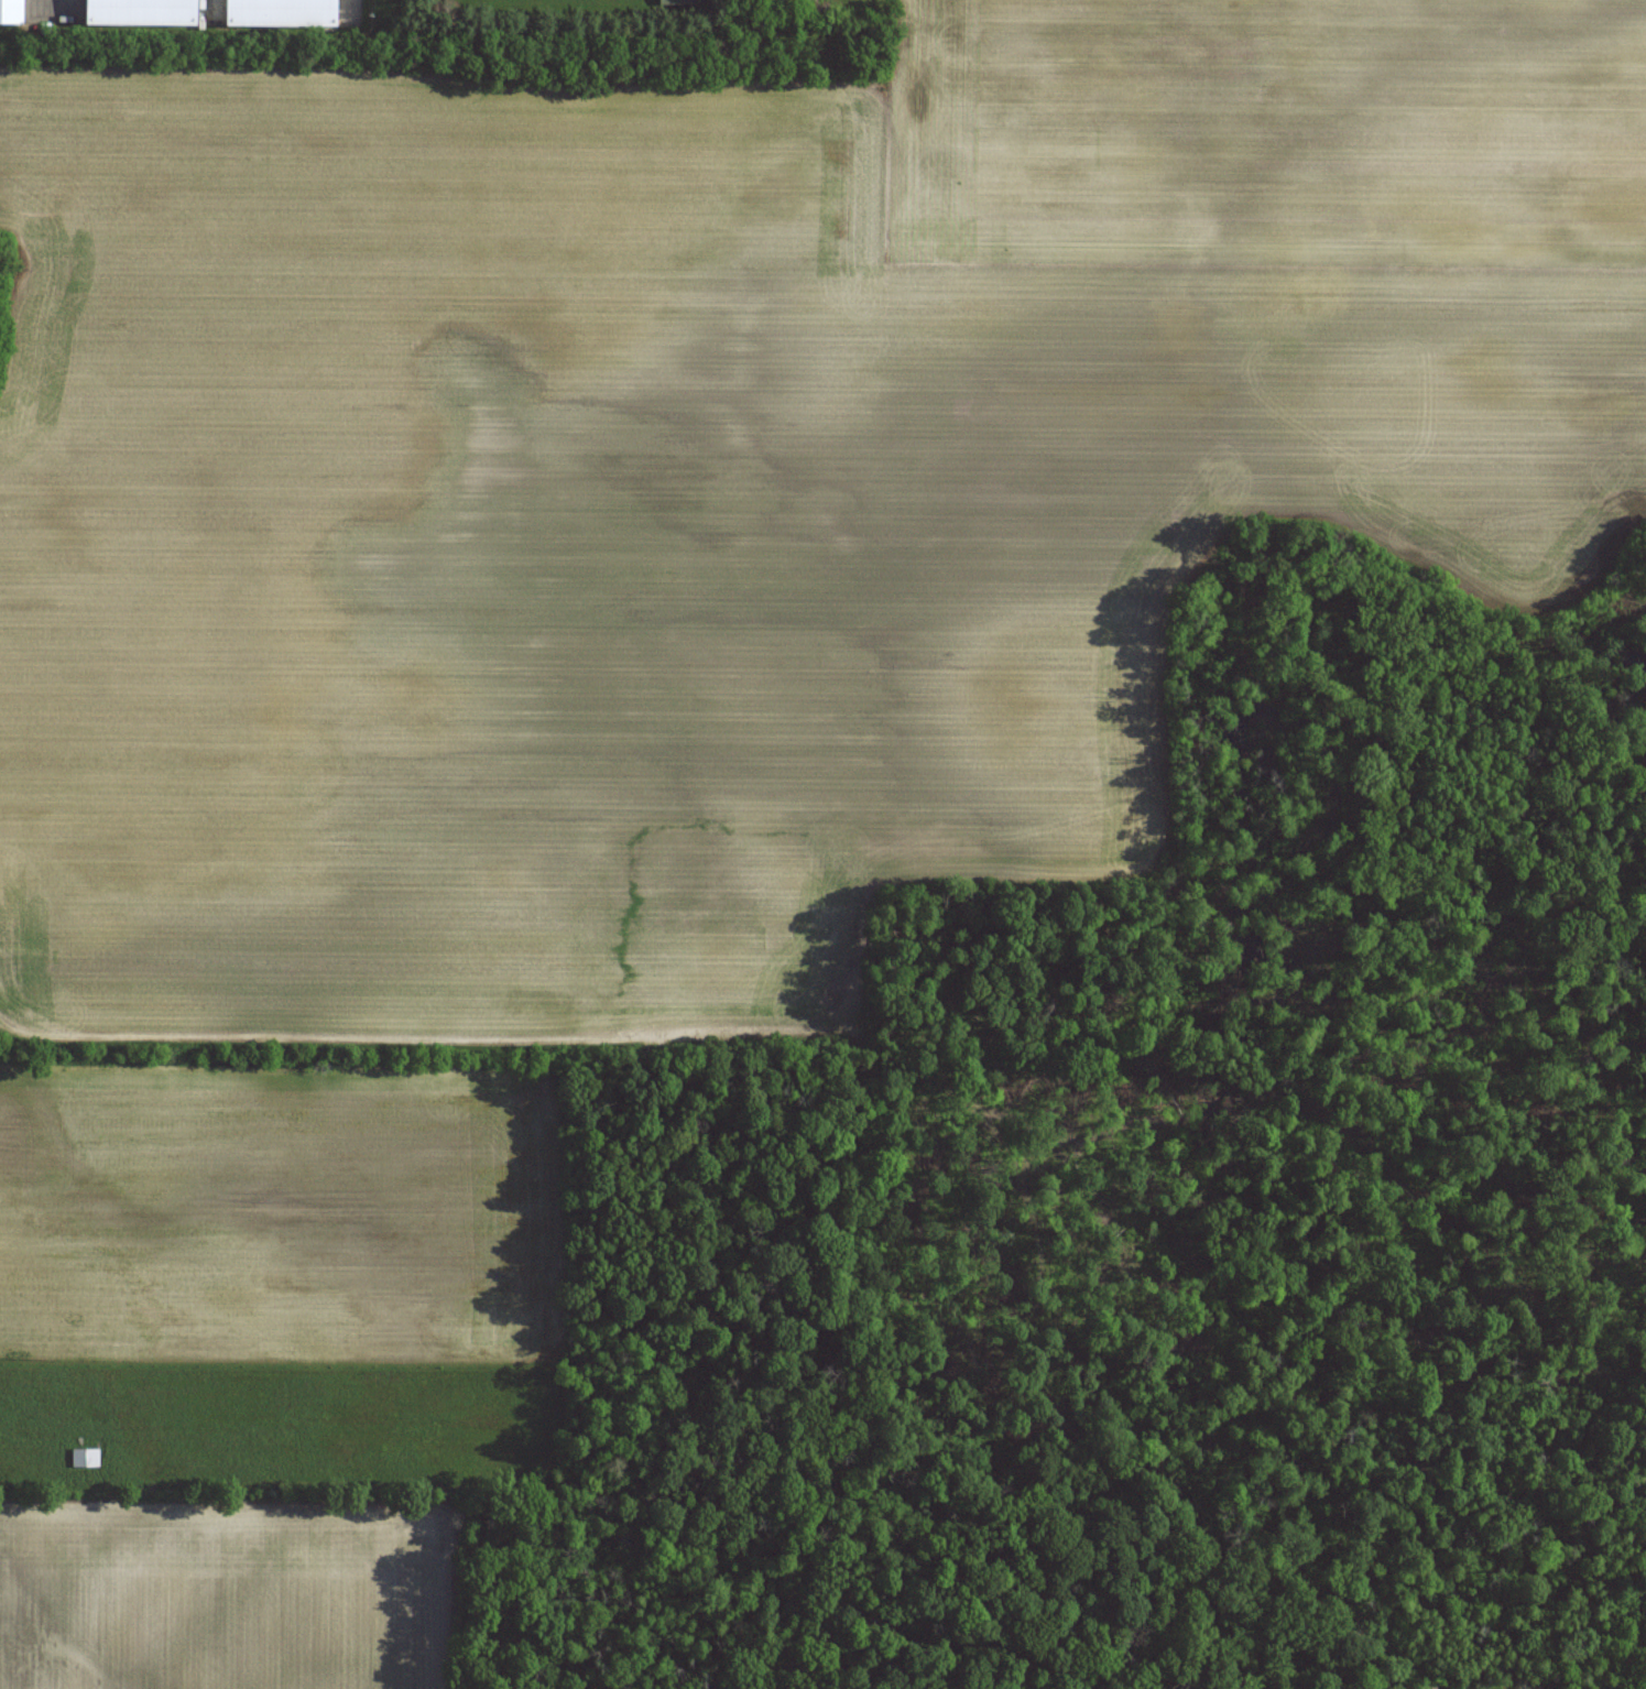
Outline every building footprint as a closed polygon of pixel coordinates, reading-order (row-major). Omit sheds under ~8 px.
[(195,0),(83,0),(83,26),(195,27),(195,0)] [(334,28),(334,0),(223,0),(223,27),(334,28)] [(71,1467),(99,1467),(99,1449),(71,1449),(71,1467)]
